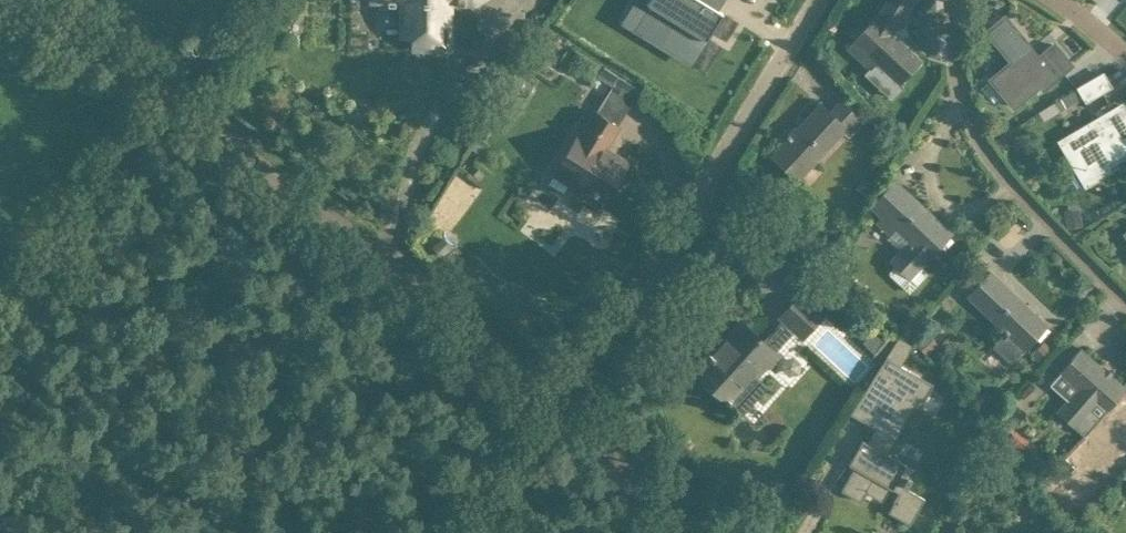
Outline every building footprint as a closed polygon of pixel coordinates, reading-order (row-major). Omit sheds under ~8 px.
[(402,38),(414,38),(413,47),(444,48),(444,46),(449,46),(449,27),(444,27),(445,0),(403,0),(402,38)] [(635,24),(694,59),(723,12),(703,0),(649,0),(635,24)] [(911,51),(892,34),(913,0),(888,0),(876,19),(875,19),(847,49),(871,71),(877,63),(890,74),(901,84),(921,61),(911,51)] [(992,79),(1000,89),(999,90),(1014,106),(1039,84),(1043,88),(1071,64),(1054,44),(1039,57),(1004,16),(987,31),(1012,62),(992,79)] [(597,76),(633,100),(640,90),(603,66),(597,76)] [(1103,74),(1079,88),(1086,100),(1110,86),(1103,74)] [(529,94),(535,85),(526,80),(520,89),(529,94)] [(861,121),(854,115),(841,102),(830,113),(821,104),(790,136),(788,133),(785,135),(788,138),(776,151),(801,175),(844,131),(848,135),(861,121)] [(1063,146),(1073,161),(1078,158),(1091,181),(1110,170),(1105,161),(1115,155),(1117,160),(1125,154),(1125,113),(1122,106),(1087,126),(1090,130),(1063,146)] [(557,169),(548,183),(563,192),(572,179),(604,199),(627,163),(604,148),(618,126),(597,113),(583,134),(579,132),(556,168),(557,169)] [(926,260),(929,256),(950,234),(895,181),(872,205),(882,215),(876,221),(891,234),(896,228),(909,240),(905,244),(907,245),(892,261),(896,264),(890,271),(890,275),(907,291),(911,291),(926,275),(925,271),(919,265),(925,259),(926,260)] [(1004,331),(1001,334),(1002,335),(993,344),(1011,361),(1045,324),(990,272),(967,296),(1004,331)] [(719,393),(728,401),(741,414),(768,386),(756,375),(796,331),(802,336),(821,315),(800,295),(781,317),(783,319),(763,341),(741,322),(712,354),(709,351),(707,354),(712,359),(698,375),(707,382),(705,384),(718,395),(719,393)] [(874,358),(893,337),(873,319),(862,332),(865,335),(866,345),(863,349),(874,358)] [(899,335),(886,356),(901,364),(913,344),(899,335)] [(552,349),(547,356),(553,359),(557,352),(552,349)] [(1058,412),(1085,436),(1124,391),(1078,351),(1060,371),(1079,388),(1058,412)] [(909,524),(924,498),(903,487),(904,485),(907,487),(911,479),(909,477),(913,469),(905,465),(906,465),(886,454),(913,406),(919,409),(920,407),(919,407),(932,384),(885,357),(849,414),(875,429),(867,443),(861,439),(857,446),(860,447),(853,459),(851,458),(850,457),(847,464),(853,468),(840,490),(859,501),(872,478),(898,493),(887,512),(909,524)] [(1013,403),(994,424),(1005,433),(1023,412),(1013,403)] [(1084,455),(1090,461),(1087,465),(1106,483),(1125,463),(1125,413),(1114,424),(1117,427),(1109,435),(1106,432),(1092,446),(1092,447),(1084,455)] [(1065,455),(1052,468),(1065,480),(1077,468),(1065,455)]
